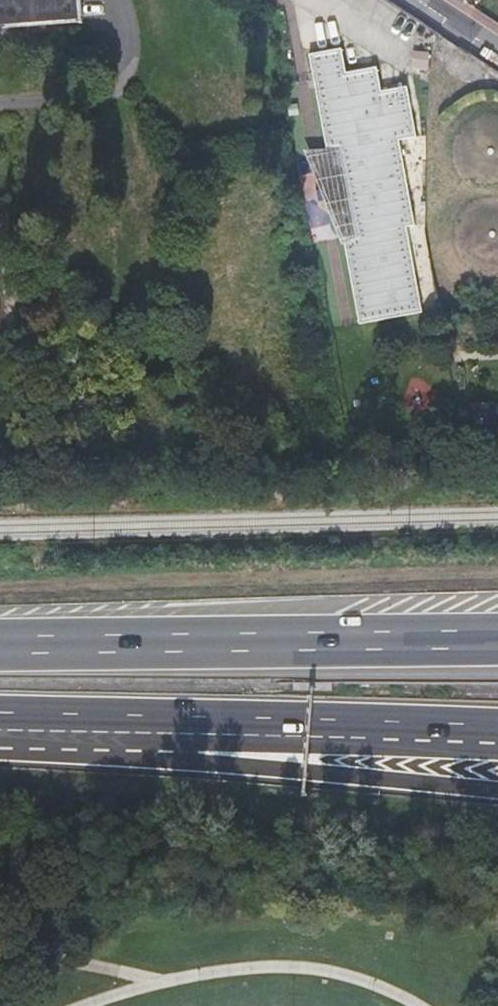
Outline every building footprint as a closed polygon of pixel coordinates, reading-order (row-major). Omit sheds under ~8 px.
[(82,0),(0,0),(0,27),(83,21),(82,0)] [(311,47),(360,317),(416,305),(401,220),(409,218),(394,132),(413,129),(404,80),(376,85),(372,61),(344,66),(339,42),(311,47)] [(14,201),(7,201),(7,199),(0,199),(0,241),(17,240),(14,201)]
